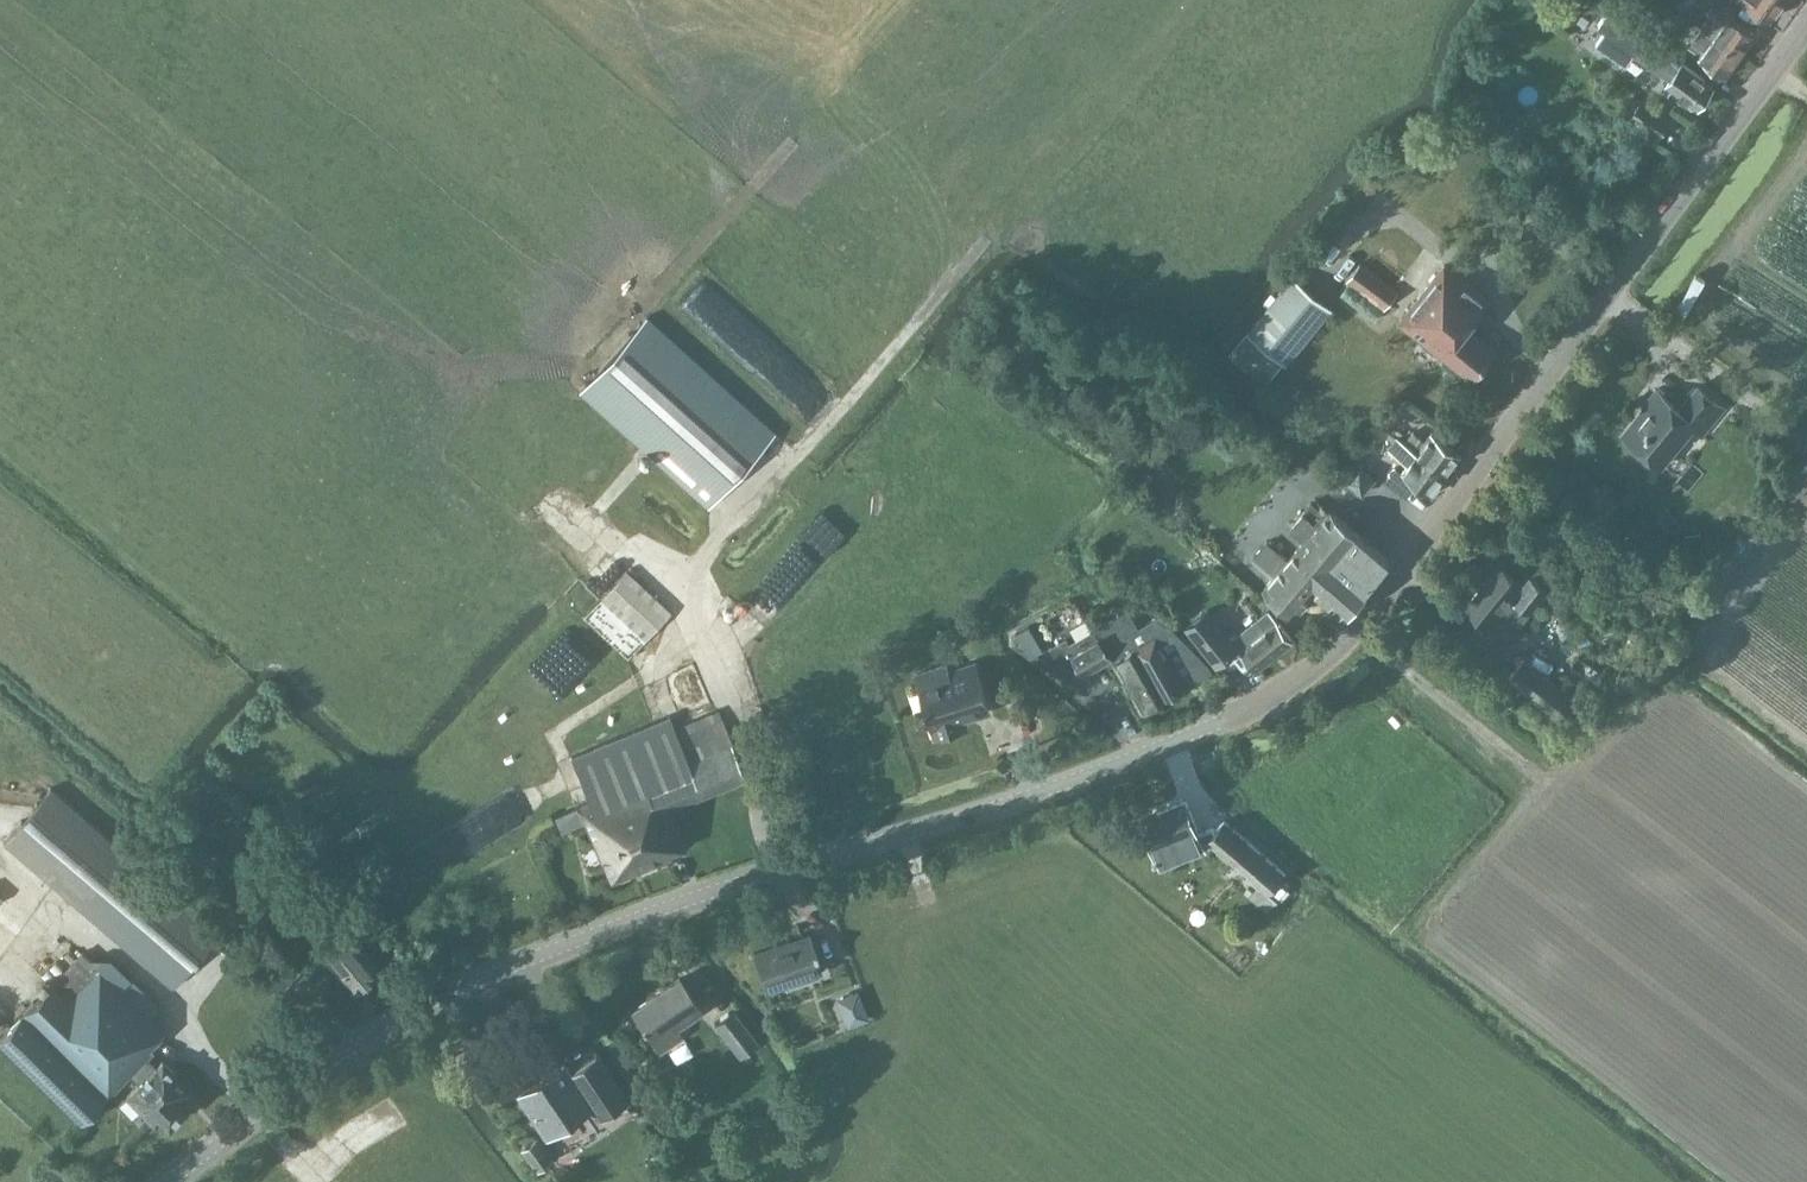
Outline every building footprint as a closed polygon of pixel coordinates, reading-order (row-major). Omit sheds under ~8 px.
[(1668,0),(1641,0),(1681,30),(1691,17),(1668,0)] [(1770,18),(1783,0),(1745,0),(1770,18)] [(1741,55),(1756,35),(1729,15),(1729,16),(1716,7),(1702,26),(1741,55)] [(1626,63),(1631,55),(1669,81),(1667,84),(1672,88),(1697,107),(1713,86),(1682,63),(1680,66),(1642,40),(1643,37),(1608,13),(1599,27),(1607,32),(1598,44),(1626,63)] [(1741,55),(1702,26),(1693,39),(1701,46),(1705,41),(1709,43),(1700,56),(1727,76),(1741,55)] [(1668,121),(1640,101),(1629,118),(1656,137),(1668,121)] [(1540,285),(1554,268),(1544,260),(1530,277),(1540,285)] [(1398,292),(1360,263),(1348,278),(1352,280),(1342,293),(1376,320),(1386,306),(1386,307),(1398,292)] [(1472,378),(1496,349),(1466,326),(1488,299),(1445,265),(1400,321),(1472,378)] [(1285,364),(1332,308),(1293,275),(1246,331),(1285,364)] [(786,360),(708,279),(684,301),(762,383),(786,360)] [(646,315),(580,390),(709,507),(777,432),(646,315)] [(1703,435),(1725,408),(1697,385),(1679,407),(1656,388),(1643,404),(1644,406),(1622,433),(1662,466),(1694,427),(1703,435)] [(1426,440),(1421,436),(1413,430),(1406,441),(1405,442),(1447,474),(1462,454),(1432,432),(1426,440)] [(1447,474),(1405,442),(1406,441),(1397,434),(1389,444),(1407,456),(1411,459),(1403,471),(1433,493),(1447,474)] [(1363,494),(1386,465),(1370,452),(1347,481),(1363,494)] [(1305,539),(1286,562),(1264,543),(1252,558),(1275,576),(1265,587),(1295,613),(1315,590),(1344,615),(1370,584),(1389,560),(1355,531),(1368,515),(1345,495),(1332,511),(1331,510),(1327,515),(1312,502),(1291,527),(1305,539)] [(1523,622),(1548,589),(1553,584),(1573,601),(1581,589),(1542,557),(1530,574),(1529,574),(1523,582),(1499,563),(1467,604),(1489,622),(1502,605),(1523,622)] [(594,598),(616,577),(606,566),(584,587),(594,598)] [(626,571),(601,598),(584,617),(629,659),(645,640),(671,612),(626,571)] [(1552,632),(1572,621),(1558,599),(1546,606),(1554,618),(1547,622),(1552,632)] [(1207,607),(1186,624),(1216,663),(1238,646),(1232,639),(1207,607)] [(1285,653),(1296,644),(1269,609),(1243,630),(1232,639),(1238,646),(1257,669),(1282,649),(1285,653)] [(1103,644),(1112,658),(1142,712),(1212,671),(1208,663),(1160,615),(1138,628),(1135,623),(1134,624),(1127,611),(1095,630),(1103,644)] [(1112,658),(1103,644),(1095,630),(1068,646),(1064,640),(1052,647),(1059,660),(1072,653),(1084,674),(1112,658)] [(1574,700),(1522,658),(1508,676),(1560,718),(1574,700)] [(657,675),(671,705),(698,693),(685,663),(657,675)] [(989,707),(976,663),(950,671),(948,663),(915,673),(921,688),(935,735),(967,725),(964,715),(989,707)] [(687,845),(671,808),(745,778),(721,719),(677,736),(669,716),(571,757),(589,802),(578,806),(610,882),(670,857),(668,853),(687,845)] [(3,842),(40,874),(174,988),(221,933),(50,787),(3,842)] [(1269,892),(1286,873),(1224,819),(1215,829),(1212,827),(1199,833),(1186,801),(1141,820),(1160,867),(1205,848),(1202,841),(1208,839),(1259,883),(1249,894),(1267,910),(1277,899),(1269,892)] [(314,946),(353,991),(379,969),(341,924),(332,931),(314,946)] [(753,953),(766,989),(821,970),(808,934),(753,953)] [(131,977),(128,980),(123,975),(115,983),(83,952),(23,1012),(0,1036),(0,1042),(81,1122),(107,1095),(130,1073),(139,1083),(127,1094),(155,1122),(161,1115),(167,1122),(184,1104),(178,1098),(188,1088),(175,1076),(177,1074),(162,1059),(156,1066),(146,1056),(153,1050),(149,1046),(164,1032),(150,1018),(160,1006),(131,977)] [(681,1035),(675,1026),(700,1009),(679,978),(633,1010),(660,1050),(681,1035)] [(852,982),(832,990),(845,1025),(865,1017),(852,982)] [(733,1008),(715,1023),(741,1056),(759,1042),(733,1008)] [(590,1105),(598,1118),(626,1099),(596,1052),(568,1070),(563,1062),(519,1091),(546,1134),(590,1105)] [(521,1147),(536,1167),(551,1156),(537,1136),(521,1147)]
